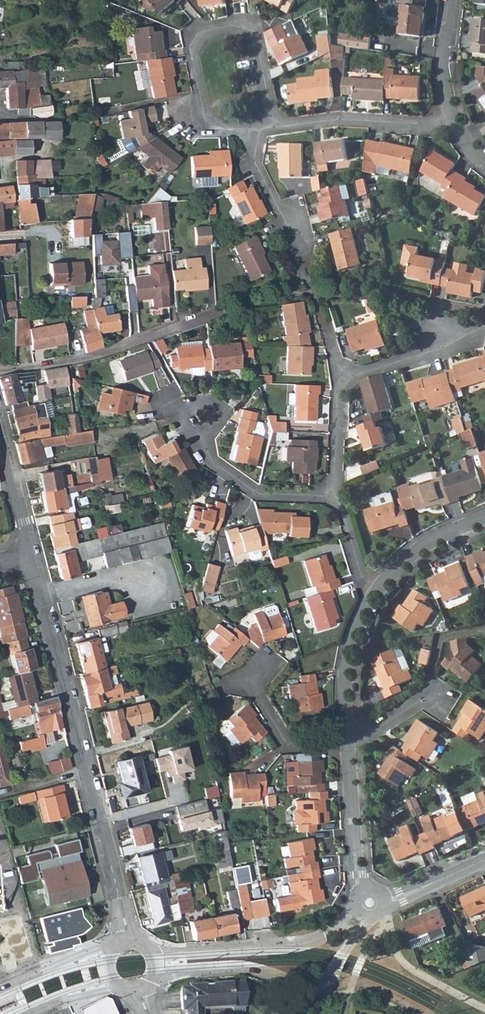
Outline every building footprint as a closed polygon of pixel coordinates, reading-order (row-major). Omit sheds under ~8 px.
[(185,0),(145,0),(142,3),(148,11),(154,14),(159,9),(164,16),(172,10),(171,8),(177,3),(178,5),(185,0)] [(280,11),(280,9),(266,0),(265,0),(264,1),(280,11)] [(280,9),(280,11),(287,15),(297,0),(266,0),(280,9)] [(427,9),(428,0),(407,0),(407,7),(427,9)] [(423,38),(427,9),(407,7),(404,6),(401,35),(423,38)] [(473,54),(484,56),(484,21),(476,20),(473,44),(474,45),(473,54)] [(292,22),(282,27),(289,41),(299,36),(292,22)] [(289,41),(282,27),(266,34),(281,65),(307,52),(299,36),(289,41)] [(145,60),(164,59),(163,51),(161,51),(160,32),(150,33),(150,28),(132,29),(135,61),(145,60)] [(339,34),(337,46),(345,47),(368,51),(370,38),(339,34)] [(319,47),(330,42),(330,36),(318,37),(319,47)] [(330,45),(330,42),(319,47),(320,59),(331,53),(330,45)] [(332,62),(344,63),(345,47),(337,46),(330,45),(331,53),(332,62)] [(145,60),(153,99),(176,94),(175,86),(173,86),(171,78),(173,78),(169,58),(164,59),(145,60)] [(105,71),(106,78),(113,78),(111,61),(100,62),(100,71),(105,71)] [(42,73),(42,67),(35,68),(20,69),(20,71),(20,82),(21,87),(37,86),(37,73),(42,73)] [(478,67),(477,77),(483,86),(476,91),(482,101),(480,102),(484,110),(484,68),(478,67)] [(394,70),(386,70),(385,83),(384,99),(392,100),(392,97),(403,98),(403,101),(418,102),(420,79),(393,77),(394,70)] [(37,86),(21,87),(20,82),(20,71),(0,72),(0,88),(6,87),(7,109),(19,108),(29,107),(39,106),(37,86)] [(329,71),(315,73),(315,79),(298,81),(298,86),(287,87),(290,106),(302,104),(301,101),(313,99),(313,101),(332,99),(329,71)] [(353,101),(383,104),(384,99),(385,83),(343,80),(341,96),(353,97),(353,101)] [(473,93),(480,102),(482,101),(476,91),(473,93)] [(49,114),(49,106),(39,106),(29,107),(29,116),(31,118),(43,118),(49,114)] [(19,108),(19,116),(29,116),(29,107),(19,108)] [(154,122),(152,107),(129,112),(130,119),(117,122),(121,140),(119,141),(127,154),(138,147),(152,139),(147,131),(144,131),(143,124),(146,124),(154,122)] [(60,139),(59,121),(30,123),(24,123),(25,138),(42,137),(42,140),(60,139)] [(7,139),(25,138),(24,123),(6,123),(7,139)] [(159,166),(169,173),(181,159),(154,138),(152,139),(138,147),(137,148),(149,157),(142,166),(153,175),(159,166)] [(31,154),(30,140),(7,141),(7,140),(0,140),(0,156),(31,154)] [(324,144),(315,145),(318,168),(327,167),(326,164),(346,161),(343,141),(332,143),(332,145),(324,146),(324,144)] [(376,168),(410,175),(415,152),(381,145),(381,146),(366,143),(365,173),(375,175),(376,168)] [(300,144),(277,145),(277,154),(280,154),(281,178),(302,178),(300,144)] [(215,176),(228,176),(227,152),(219,152),(219,156),(190,157),(191,178),(199,177),(215,176)] [(441,187),(449,192),(459,174),(452,170),(456,165),(442,157),(441,159),(432,153),(421,172),(443,185),(441,187)] [(31,176),(31,160),(16,161),(16,176),(31,176)] [(52,177),(50,160),(31,160),(31,176),(34,176),(34,177),(52,177)] [(312,174),(315,193),(321,191),(319,173),(312,174)] [(459,174),(449,192),(445,198),(475,216),(484,199),(484,197),(472,189),(474,186),(466,181),(467,179),(459,174)] [(34,184),(34,177),(34,176),(31,176),(16,176),(17,185),(34,184)] [(215,176),(199,177),(200,187),(215,186),(215,176)] [(360,198),(368,196),(364,181),(357,183),(360,198)] [(243,192),(239,183),(229,188),(225,190),(243,225),(262,215),(250,189),(243,192)] [(17,185),(18,206),(32,203),(32,198),(50,196),(49,187),(34,187),(34,184),(17,185)] [(0,187),(0,210),(12,209),(11,201),(12,201),(11,185),(0,187)] [(342,203),(338,187),(321,191),(322,198),(325,208),(320,208),(317,209),(321,224),(348,217),(345,202),(342,203)] [(168,197),(158,188),(145,204),(152,203),(165,202),(164,201),(168,197)] [(78,195),(74,221),(87,220),(89,209),(92,194),(78,195)] [(103,198),(92,194),(89,209),(100,211),(103,198)] [(154,230),(167,229),(165,202),(152,203),(145,204),(142,204),(140,204),(141,219),(153,218),(154,230)] [(37,223),(37,221),(36,203),(32,203),(18,206),(19,226),(37,223)] [(13,232),(13,219),(0,220),(0,232),(13,232)] [(86,238),(87,236),(87,220),(74,221),(69,221),(70,237),(71,237),(86,238)] [(210,244),(208,226),(193,227),(195,245),(210,244)] [(359,267),(350,231),(329,236),(338,272),(359,267)] [(97,235),(89,235),(90,256),(96,256),(96,264),(117,263),(116,256),(126,255),(125,233),(114,234),(115,241),(97,243),(97,235)] [(86,246),(86,238),(71,237),(70,246),(86,246)] [(253,237),(232,247),(249,281),(268,272),(260,255),(255,245),(257,244),(253,237)] [(0,245),(0,254),(11,254),(11,244),(0,245)] [(430,285),(439,287),(443,270),(444,264),(417,258),(419,249),(405,247),(401,270),(403,273),(410,274),(409,278),(420,280),(431,282),(430,285)] [(184,272),(172,273),(173,290),(189,289),(189,292),(207,290),(205,269),(198,270),(197,257),(183,258),(184,272)] [(79,262),(44,264),(45,287),(80,285),(79,262)] [(443,270),(439,287),(447,289),(446,294),(470,299),(472,292),(481,294),(484,273),(474,271),(473,276),(465,274),(467,266),(454,264),(452,272),(443,270)] [(147,276),(132,277),(132,278),(134,302),(146,301),(146,298),(150,298),(151,309),(167,307),(164,275),(162,275),(162,265),(147,266),(147,276)] [(104,268),(93,268),(94,282),(103,282),(104,268)] [(103,282),(94,282),(92,297),(94,309),(98,332),(118,330),(116,313),(112,314),(111,306),(103,307),(101,298),(103,298),(103,282)] [(83,309),(83,297),(69,298),(69,309),(83,309)] [(367,314),(374,312),(370,301),(362,301),(367,314)] [(302,316),(300,302),(280,306),(285,337),(281,338),(282,347),(286,347),(307,348),(305,334),(302,316)] [(6,318),(16,318),(16,308),(15,303),(6,303),(6,318)] [(79,331),(85,353),(86,353),(101,346),(98,332),(94,309),(86,311),(88,325),(86,326),(87,329),(79,331)] [(14,346),(31,347),(32,329),(32,321),(15,320),(14,346)] [(376,349),(385,347),(380,331),(377,322),(346,331),(353,353),(365,349),(375,346),(376,349)] [(63,323),(32,329),(31,347),(31,350),(66,344),(63,323)] [(168,350),(162,339),(152,343),(159,355),(168,350)] [(248,344),(237,345),(207,348),(207,349),(210,372),(221,371),(221,368),(231,367),(231,370),(239,369),(238,360),(251,358),(248,344)] [(177,369),(177,372),(190,371),(190,377),(203,379),(202,373),(210,372),(207,349),(200,350),(200,347),(175,350),(176,358),(169,359),(170,370),(177,369)] [(310,364),(310,348),(307,348),(286,347),(285,376),(307,377),(308,364),(310,364)] [(150,369),(159,367),(151,353),(146,355),(145,352),(118,361),(123,380),(151,372),(150,369)] [(454,396),(462,393),(461,390),(484,382),(484,360),(454,369),(454,371),(447,374),(454,396)] [(65,367),(43,370),(46,385),(47,389),(69,386),(65,367)] [(33,382),(31,372),(19,374),(20,383),(33,382)] [(13,374),(11,374),(0,377),(0,387),(5,406),(11,404),(21,402),(13,374)] [(365,418),(368,426),(375,424),(384,421),(381,413),(391,410),(380,375),(359,382),(370,416),(365,418)] [(269,377),(254,377),(256,385),(269,385),(269,377)] [(422,381),(406,386),(412,404),(427,400),(430,409),(444,405),(441,396),(444,395),(439,377),(433,379),(433,381),(423,384),(422,381)] [(73,391),(82,381),(71,378),(73,391)] [(47,389),(46,385),(34,386),(37,401),(50,399),(47,389)] [(316,395),(317,387),(292,386),(291,421),(313,422),(314,407),(312,407),(313,395),(316,395)] [(145,405),(147,397),(111,388),(109,397),(102,395),(98,410),(111,414),(112,412),(120,414),(121,411),(128,413),(129,406),(126,404),(127,401),(145,405)] [(11,404),(15,424),(45,418),(43,405),(27,409),(26,401),(21,402),(11,404)] [(50,404),(43,405),(45,418),(48,418),(53,417),(50,404)] [(255,415),(241,411),(238,420),(237,420),(234,434),(235,434),(233,442),(236,442),(231,461),(252,467),(262,432),(259,425),(252,424),(255,415)] [(66,415),(69,434),(80,432),(77,412),(66,415)] [(273,417),(265,416),(270,433),(284,433),(284,424),(273,423),(273,417)] [(52,437),(48,418),(45,418),(15,424),(19,443),(52,437)] [(377,431),(375,424),(368,426),(357,429),(359,437),(362,437),(365,446),(367,453),(386,447),(381,430),(377,431)] [(91,439),(91,430),(80,432),(69,434),(52,437),(19,443),(14,444),(20,464),(51,459),(49,447),(64,444),(64,445),(91,439)] [(471,431),(460,435),(465,449),(467,450),(476,448),(471,431)] [(285,442),(286,434),(284,433),(270,433),(267,446),(278,447),(279,442),(285,442)] [(152,465),(165,458),(182,448),(176,438),(163,445),(158,435),(141,443),(152,465)] [(288,442),(288,449),(284,449),(283,463),(290,463),(289,475),(306,476),(311,472),(313,443),(288,442)] [(188,459),(182,448),(165,458),(171,468),(188,459)] [(84,458),(89,477),(90,483),(99,481),(93,460),(93,457),(84,458)] [(104,457),(93,460),(99,481),(109,480),(104,457)] [(463,471),(441,477),(449,505),(458,502),(457,499),(470,495),(470,492),(480,489),(471,458),(459,462),(463,471)] [(194,470),(188,459),(171,468),(177,480),(194,470)] [(360,471),(363,477),(378,470),(375,463),(360,471)] [(194,470),(177,480),(178,482),(200,480),(194,470)] [(37,474),(41,492),(71,487),(68,474),(57,476),(56,471),(37,474)] [(76,479),(77,486),(90,483),(89,477),(76,479)] [(408,487),(397,491),(403,509),(403,510),(414,507),(414,509),(425,506),(426,509),(440,504),(441,507),(449,505),(441,477),(408,487)] [(91,487),(90,483),(77,486),(71,487),(41,492),(44,512),(64,509),(62,494),(73,492),(91,487)] [(64,509),(65,514),(70,513),(72,512),(70,501),(71,497),(74,496),(73,492),(62,494),(64,509)] [(106,513),(121,511),(119,492),(103,494),(106,513)] [(217,530),(225,505),(215,502),(214,506),(206,504),(204,511),(199,510),(200,507),(192,505),(185,526),(207,533),(208,527),(217,530)] [(400,529),(408,526),(403,510),(403,509),(395,511),(393,504),(364,513),(371,535),(399,526),(400,529)] [(48,537),(51,550),(52,550),(74,544),(72,534),(74,531),(86,529),(87,526),(86,519),(84,517),(72,519),(70,513),(65,514),(46,517),(48,526),(47,526),(49,536),(48,537)] [(262,534),(269,534),(271,514),(256,514),(260,525),(262,534)] [(288,516),(271,514),(269,534),(287,535),(287,538),(304,540),(305,520),(294,520),(288,519),(288,516)] [(105,568),(171,552),(163,522),(98,538),(102,555),(105,568)] [(224,531),(231,557),(246,553),(248,559),(250,561),(258,558),(259,556),(258,552),(267,550),(262,534),(260,525),(252,527),(251,526),(241,529),(241,531),(236,532),(235,528),(224,531)] [(78,561),(102,555),(98,538),(74,544),(52,550),(59,580),(77,575),(75,565),(78,564),(78,561)] [(484,554),(483,551),(465,558),(477,588),(484,585),(482,579),(484,578),(484,553),(484,554)] [(314,587),(316,595),(328,591),(338,588),(336,580),(333,581),(330,570),(328,570),(324,556),(303,563),(310,589),(314,587)] [(287,565),(285,557),(270,561),(272,569),(287,565)] [(207,564),(199,591),(212,594),(219,567),(207,564)] [(448,577),(429,584),(435,598),(437,603),(444,600),(447,606),(464,599),(462,594),(470,591),(461,568),(447,573),(448,577)] [(20,615),(19,611),(16,612),(12,594),(10,586),(0,588),(0,620),(20,615)] [(310,589),(302,591),(305,598),(316,595),(314,587),(310,589)] [(97,591),(78,597),(87,627),(106,621),(106,620),(122,615),(118,601),(107,604),(104,592),(98,594),(97,591)] [(331,599),(328,591),(316,595),(305,598),(315,633),(333,628),(331,622),(334,620),(329,600),(331,599)] [(401,607),(393,620),(414,634),(419,626),(423,629),(434,614),(423,607),(427,600),(415,592),(404,609),(401,607)] [(190,593),(183,595),(188,610),(195,608),(190,593)] [(253,631),(247,640),(247,641),(258,650),(263,644),(285,637),(278,615),(276,608),(274,607),(262,611),(263,613),(253,616),(258,630),(253,631)] [(6,641),(24,637),(20,621),(21,620),(20,615),(0,620),(0,643),(6,641)] [(127,630),(125,626),(114,629),(113,625),(95,630),(97,639),(102,638),(111,636),(111,635),(127,630)] [(242,647),(247,641),(247,640),(233,629),(228,635),(217,626),(211,633),(210,631),(204,638),(207,647),(206,648),(224,663),(239,644),(242,647)] [(10,653),(15,673),(28,669),(33,668),(29,648),(27,649),(24,637),(6,641),(9,653),(10,653)] [(97,639),(96,639),(100,653),(106,651),(102,638),(97,639)] [(74,645),(81,674),(104,668),(100,653),(96,639),(74,645)] [(453,653),(443,667),(448,672),(451,669),(469,685),(484,667),(472,657),(476,653),(469,647),(468,640),(452,642),(453,653)] [(430,664),(433,650),(424,648),(421,662),(430,664)] [(383,694),(386,700),(402,693),(399,687),(412,681),(409,672),(403,675),(393,651),(375,659),(379,669),(377,670),(386,693),(383,694)] [(78,675),(87,709),(121,700),(120,695),(117,684),(115,685),(112,675),(114,675),(112,666),(104,668),(81,674),(78,675)] [(8,674),(15,707),(36,701),(28,669),(15,673),(8,674)] [(312,676),(298,679),(300,687),(288,689),(291,707),(296,706),(298,715),(322,710),(320,695),(316,696),(312,676)] [(34,712),(37,722),(58,716),(53,697),(36,701),(15,707),(5,709),(9,725),(13,724),(11,718),(34,712)] [(453,733),(465,741),(470,734),(480,740),(484,733),(484,710),(470,701),(462,713),(465,715),(453,733)] [(119,708),(101,713),(110,744),(127,739),(123,728),(150,720),(146,704),(120,711),(119,708)] [(249,737),(255,743),(266,734),(253,718),(255,717),(246,705),(226,721),(231,728),(228,731),(228,732),(223,736),(234,748),(239,744),(239,745),(249,737)] [(58,716),(37,722),(32,723),(35,734),(36,737),(19,741),(22,750),(30,749),(31,753),(46,748),(45,744),(54,741),(51,729),(61,726),(58,716)] [(414,735),(403,752),(410,757),(415,761),(420,753),(430,760),(440,745),(436,742),(441,735),(419,721),(411,733),(414,735)] [(11,783),(2,745),(0,738),(0,786),(11,783)] [(168,756),(155,760),(158,773),(169,770),(173,782),(183,780),(181,772),(191,770),(185,747),(168,752),(168,756)] [(406,764),(410,757),(403,752),(395,748),(391,753),(394,755),(381,776),(400,789),(408,776),(413,780),(418,772),(406,764)] [(70,768),(68,758),(69,757),(68,753),(63,754),(64,757),(56,759),(59,771),(61,770),(70,768)] [(136,757),(116,762),(125,796),(145,791),(136,757)] [(296,789),(296,795),(308,794),(324,793),(323,786),(320,786),(319,774),(322,774),(322,762),(284,765),(286,788),(291,788),(306,787),(306,789),(296,789)] [(257,791),(265,790),(263,776),(243,778),(243,775),(228,776),(230,801),(239,800),(239,805),(258,803),(257,791)] [(67,816),(59,784),(35,791),(37,799),(41,798),(47,821),(67,816)] [(20,802),(36,799),(35,791),(19,794),(20,802)] [(477,795),(479,801),(466,807),(475,827),(484,823),(484,792),(477,795)] [(327,801),(326,793),(324,793),(308,794),(308,803),(295,803),(295,813),(301,812),(302,826),(297,827),(297,835),(316,834),(315,825),(329,825),(328,813),(325,814),(324,801),(327,801)] [(273,797),(265,797),(266,808),(274,808),(273,797)] [(204,800),(174,807),(181,831),(196,827),(197,829),(223,822),(220,808),(207,812),(204,800)] [(466,807),(457,810),(466,832),(475,827),(466,807)] [(429,832),(421,835),(428,852),(436,849),(434,845),(456,836),(447,814),(433,820),(431,815),(423,819),(429,832)] [(146,824),(128,829),(132,844),(119,847),(121,857),(152,849),(146,824)] [(422,855),(428,852),(421,835),(414,838),(409,826),(401,829),(403,835),(389,841),(398,862),(420,852),(422,855)] [(299,867),(301,875),(319,871),(317,863),(314,864),(312,852),(314,851),(312,840),(287,845),(290,859),(284,860),(286,869),(299,867)] [(212,855),(216,869),(232,865),(229,851),(212,855)] [(75,852),(36,863),(48,905),(87,895),(75,852)] [(137,859),(145,888),(161,883),(166,882),(167,882),(160,853),(137,859)] [(232,868),(236,886),(245,884),(249,883),(246,866),(232,868)] [(320,878),(319,871),(301,875),(302,882),(289,885),(291,896),(275,900),(277,913),(293,910),(292,908),(324,902),(322,891),(320,891),(317,879),(320,878)] [(186,882),(173,885),(177,904),(178,914),(193,911),(186,882)] [(163,889),(161,883),(145,888),(154,925),(171,922),(171,920),(179,919),(178,914),(177,904),(167,906),(163,889)] [(245,884),(236,886),(237,890),(240,907),(241,909),(250,907),(245,884)] [(230,909),(240,907),(237,890),(227,892),(230,909)] [(463,899),(472,917),(484,911),(484,890),(482,892),(481,890),(463,899)] [(83,916),(80,907),(40,918),(47,941),(53,940),(54,943),(48,945),(51,952),(69,947),(68,944),(71,943),(72,944),(81,942),(80,936),(78,936),(78,933),(83,931),(90,927),(83,916)] [(250,907),(241,909),(243,921),(252,919),(250,907)] [(441,909),(404,922),(410,940),(448,926),(441,909)] [(232,914),(210,918),(213,936),(236,932),(232,914)] [(193,940),(213,936),(210,918),(189,921),(193,940)] [(467,943),(469,957),(472,967),(484,962),(484,948),(467,943)] [(189,986),(189,988),(180,989),(181,1010),(185,1010),(186,1013),(201,1013),(201,1009),(231,1007),(231,1013),(243,1012),(243,1006),(244,1006),(242,982),(189,986)] [(110,1001),(104,999),(79,1011),(79,1012),(75,1013),(117,1013),(110,1001)]
